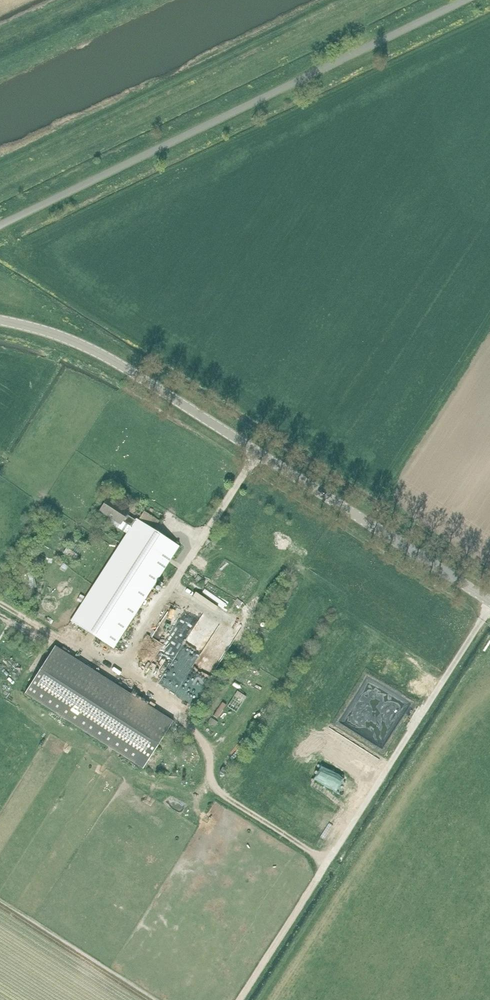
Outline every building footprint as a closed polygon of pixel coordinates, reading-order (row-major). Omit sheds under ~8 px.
[(180,547),(168,539),(136,519),(135,520),(127,515),(130,511),(108,497),(99,511),(121,525),(123,522),(131,527),(117,549),(70,621),(72,623),(114,650),(180,547)] [(58,552),(68,558),(71,553),(61,547),(58,552)] [(194,556),(191,562),(199,567),(202,561),(194,556)] [(193,628),(179,619),(146,670),(161,679),(193,628)] [(177,690),(210,639),(193,628),(161,679),(177,690)] [(228,650),(210,639),(177,690),(195,701),(228,650)] [(141,770),(171,723),(54,647),(23,693),(141,770)] [(245,685),(250,672),(236,666),(231,678),(245,685)] [(222,707),(232,711),(239,695),(229,691),(222,707)] [(197,729),(207,737),(211,733),(201,725),(197,729)] [(146,800),(134,806),(137,812),(149,806),(146,800)] [(179,805),(170,802),(168,808),(176,811),(179,805)]
